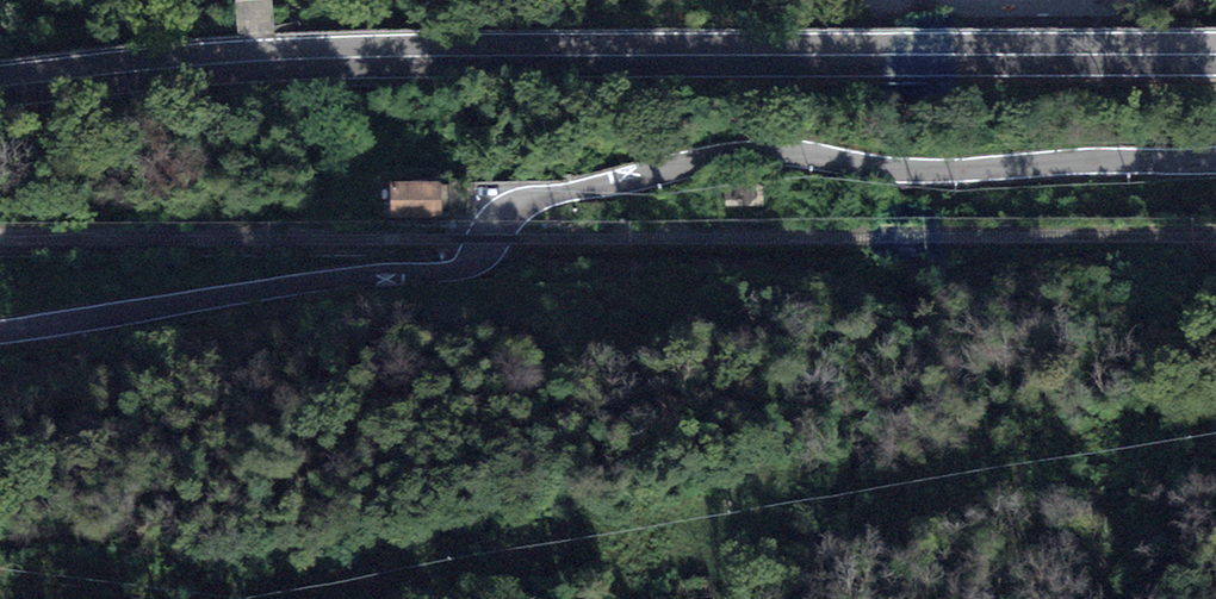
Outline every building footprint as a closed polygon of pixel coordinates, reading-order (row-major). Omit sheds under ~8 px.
[(442,187),(394,187),(394,217),(442,217),(442,187)]
